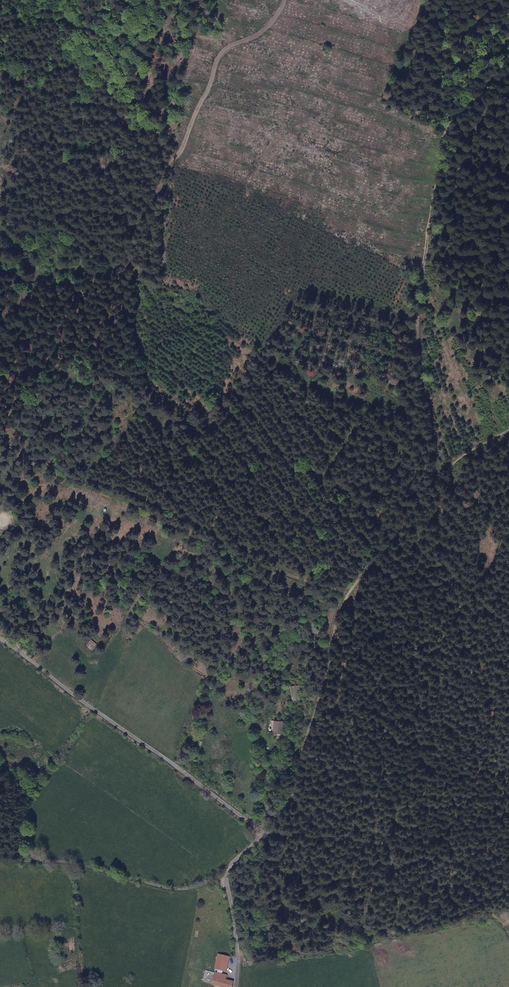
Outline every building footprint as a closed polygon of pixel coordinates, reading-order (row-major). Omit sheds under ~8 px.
[(90,639),(85,645),(91,650),(96,644),(90,639)] [(270,736),(282,736),(283,722),(271,721),(270,736)] [(212,986),(218,986),(231,986),(232,983),(225,981),(213,978),(212,986)]
